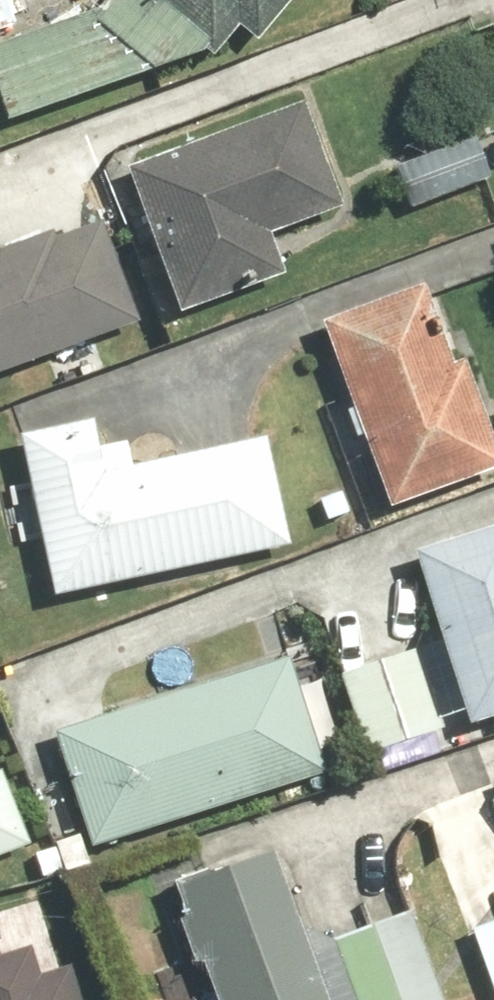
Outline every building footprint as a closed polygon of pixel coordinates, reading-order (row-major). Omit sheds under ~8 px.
[(191,55),(218,59),(241,33),(253,43),(291,0),(99,0),(81,20),(0,52),(0,115),(5,128),(191,55)] [(20,34),(9,0),(0,0),(0,41),(20,34)] [(303,101),(125,167),(179,312),(282,274),(267,233),(342,205),(303,101)] [(467,129),(386,158),(406,215),(487,187),(467,129)] [(96,339),(107,371),(165,351),(152,313),(139,317),(105,218),(0,253),(0,372),(96,339)] [(316,323),(381,512),(493,473),(493,437),(440,280),(316,323)] [(98,417),(13,434),(46,597),(289,548),(265,430),(107,462),(98,417)] [(409,553),(465,727),(493,718),(493,526),(409,553)] [(290,657),(50,724),(85,851),(323,784),(313,747),(335,741),(318,680),(298,686),(290,657)] [(19,842),(0,797),(0,850),(19,842)] [(176,882),(214,999),(445,999),(418,916),(309,951),(277,849),(176,882)] [(468,932),(493,999),(493,922),(468,932)] [(70,965),(39,974),(30,946),(0,956),(0,999),(80,999),(70,965)]
